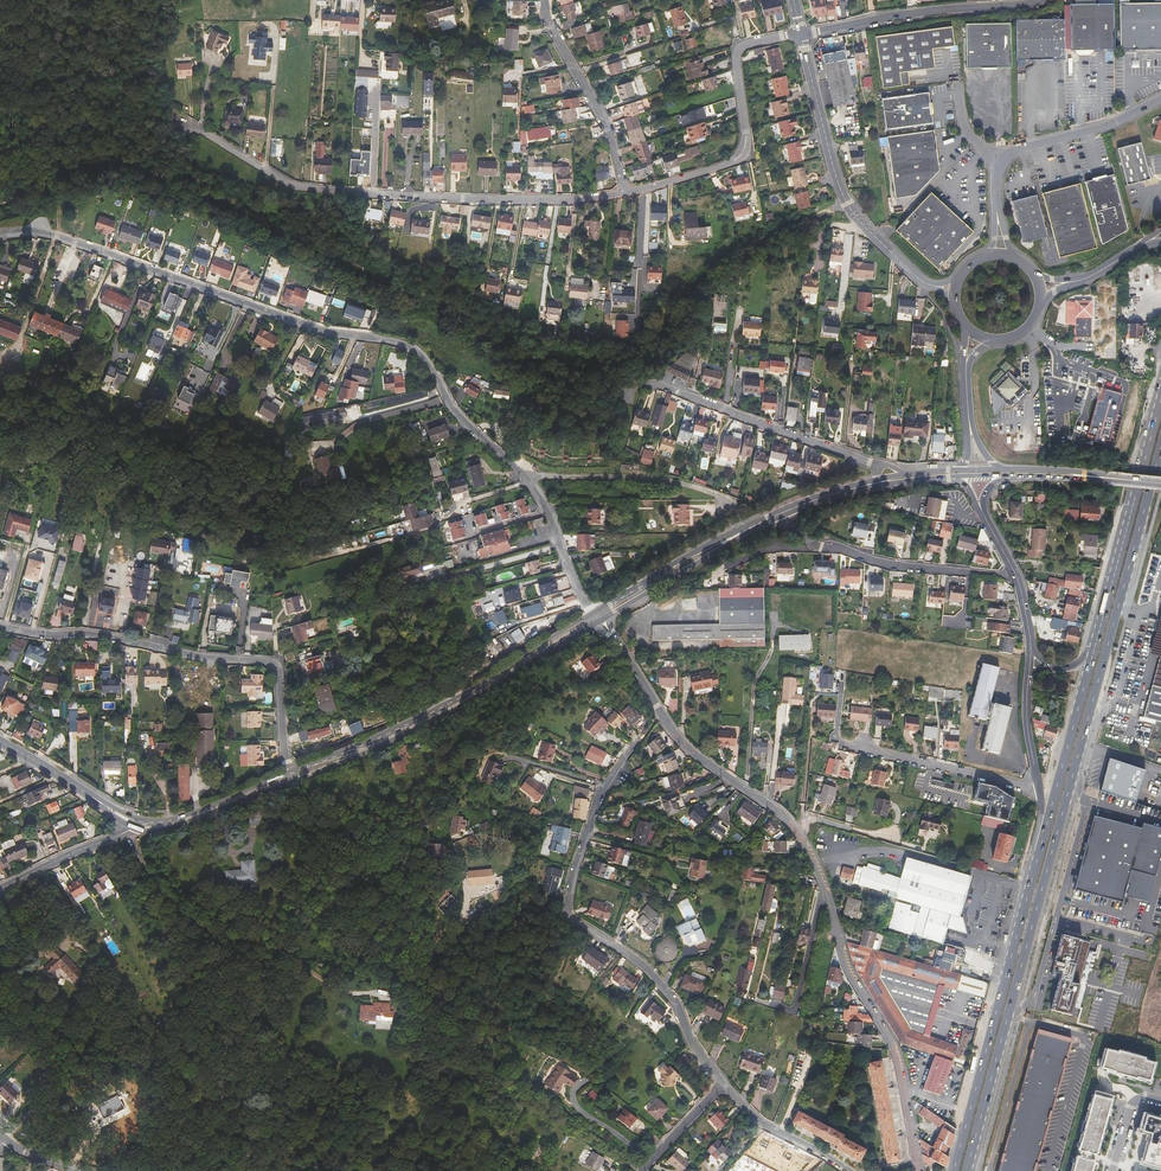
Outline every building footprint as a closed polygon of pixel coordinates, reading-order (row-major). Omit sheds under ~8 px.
[(450,0),(447,0),(435,3),(431,4),(430,1),(424,3),(430,26),(438,24),(442,23),(444,29),(457,25),(455,19),(454,13),(450,0)] [(526,6),(527,6),(527,1),(514,0),(513,15),(526,15),(526,6)] [(761,3),(763,14),(774,12),(774,14),(782,12),(780,0),(775,0),(761,3)] [(811,2),(813,15),(818,14),(826,13),(824,0),(811,2)] [(826,4),(828,14),(835,13),(833,0),(827,0),(828,4),(826,4)] [(1064,21),(1065,49),(1070,49),(1070,50),(1074,50),(1078,55),(1089,55),(1093,49),(1106,49),(1114,49),(1113,3),(1113,1),(1098,1),(1098,4),(1070,5),(1070,6),(1064,6),(1064,21)] [(565,14),(567,14),(569,20),(572,19),(577,18),(574,11),(577,10),(574,2),(562,6),(565,14)] [(754,14),(755,14),(752,2),(738,5),(742,19),(747,18),(747,16),(749,15),(750,16),(753,15),(754,14)] [(1120,4),(1120,45),(1120,49),(1160,48),(1160,3),(1120,4)] [(625,20),(625,18),(633,17),(632,12),(629,13),(627,4),(613,7),(615,19),(620,18),(620,21),(625,20)] [(669,10),(675,27),(686,24),(680,6),(669,10)] [(395,22),(396,9),(390,9),(390,11),(380,11),(380,21),(395,22)] [(334,30),(340,30),(340,17),(341,15),(334,15),(334,16),(329,16),(329,14),(323,14),(322,30),(328,31),(328,26),(334,27),(334,30)] [(360,18),(340,17),(340,30),(359,31),(360,18)] [(566,28),(574,25),(572,19),(569,20),(564,22),(566,28)] [(1037,61),(1035,21),(1016,22),(1017,61),(1037,61)] [(1064,21),(1035,21),(1037,61),(1065,60),(1065,49),(1064,21)] [(640,38),(652,34),(648,23),(637,27),(640,33),(638,34),(640,38)] [(583,25),(571,28),(575,39),(586,35),(583,25)] [(967,26),(967,70),(1012,70),(1011,25),(967,26)] [(902,86),(901,73),(906,73),(936,68),(933,50),(955,47),(952,27),(877,38),(883,88),(902,86)] [(505,49),(516,50),(518,29),(507,28),(505,49)] [(210,35),(211,37),(206,48),(216,53),(220,45),(221,46),(223,43),(226,44),(229,38),(212,31),(210,35)] [(600,31),(587,36),(589,44),(591,43),(594,51),(605,48),(600,31)] [(267,51),(269,52),(273,52),(273,44),(267,44),(268,32),(258,32),(258,37),(250,36),(249,43),(255,43),(254,60),(257,60),(258,61),(261,61),(262,60),(265,61),(266,55),(266,53),(267,51)] [(685,40),(688,49),(696,46),(693,38),(685,40)] [(682,40),(674,42),(676,50),(684,48),(682,40)] [(866,58),(864,46),(854,47),(855,59),(866,58)] [(858,100),(857,74),(855,59),(854,47),(853,48),(849,48),(845,49),(823,54),(834,107),(859,102),(858,100)] [(771,65),(772,71),(772,72),(783,69),(778,48),(768,50),(771,65)] [(534,55),(540,67),(551,62),(546,50),(534,55)] [(399,55),(385,54),(384,57),(386,57),(386,61),(387,61),(387,71),(398,72),(399,55)] [(514,70),(523,70),(523,59),(515,59),(514,70)] [(703,67),(700,59),(689,63),(694,78),(708,74),(706,68),(704,69),(703,67)] [(627,64),(626,60),(619,62),(622,72),(626,71),(624,65),(627,64)] [(619,62),(607,65),(610,76),(622,72),(619,62)] [(177,64),(177,75),(186,75),(192,75),(191,63),(177,64)] [(643,72),(655,68),(654,63),(642,67),(643,72)] [(689,80),(694,78),(689,63),(684,64),(689,80)] [(424,73),(424,89),(432,90),(432,73),(424,73)] [(558,80),(557,74),(539,78),(541,85),(546,84),(548,93),(560,90),(558,80)] [(715,81),(716,81),(715,76),(702,80),(706,92),(717,88),(715,81)] [(788,94),(786,84),(784,76),(771,79),(775,97),(788,94)] [(355,87),(367,88),(368,78),(356,77),(355,87)] [(638,94),(633,81),(629,82),(634,96),(638,94)] [(617,86),(621,99),(634,96),(629,82),(617,86)] [(517,102),(518,89),(503,88),(502,101),(517,102)] [(356,103),(355,116),(366,117),(367,92),(357,91),(357,98),(355,98),(355,103),(356,103)] [(933,124),(931,113),(930,104),(928,93),(881,99),(886,131),(933,124)] [(390,107),(389,117),(396,117),(396,105),(396,95),(381,94),(380,106),(390,107)] [(396,105),(408,106),(409,96),(396,95),(396,105)] [(575,99),(562,101),(564,110),(575,108),(577,107),(575,99)] [(625,112),(623,113),(625,118),(636,115),(639,114),(644,112),(640,100),(635,101),(623,105),(624,110),(625,112)] [(772,102),(775,117),(788,114),(787,108),(785,109),(783,100),(772,102)] [(705,117),(702,107),(696,109),(700,119),(705,117)] [(564,110),(562,110),(564,123),(578,121),(575,108),(564,110)] [(242,111),(226,109),(224,123),(229,123),(229,121),(241,122),(242,111)] [(688,123),(700,119),(696,109),(679,115),(680,118),(686,116),(688,123)] [(590,111),(582,113),(583,120),(594,118),(590,111)] [(625,118),(624,119),(628,131),(639,127),(636,115),(625,118)] [(794,125),(797,124),(795,118),(779,122),(782,137),(795,134),(794,125)] [(264,138),(265,124),(247,121),(245,137),(255,138),(255,136),(264,138)] [(402,123),(402,134),(417,134),(418,132),(423,132),(423,123),(402,123)] [(701,123),(686,128),(688,132),(702,127),(701,123)] [(547,126),(527,129),(528,136),(550,132),(550,130),(547,130),(547,126)] [(639,127),(628,131),(632,145),(633,144),(644,141),(640,127),(639,127)] [(705,129),(703,130),(702,127),(688,132),(691,140),(707,135),(705,129)] [(916,195),(939,170),(939,165),(938,162),(934,130),(887,137),(895,198),(916,195)] [(529,140),(551,137),(550,132),(528,136),(529,140)] [(283,154),(284,139),(272,138),(271,153),(283,154)] [(644,141),(633,144),(635,149),(646,146),(644,141)] [(799,148),(801,148),(800,141),(786,144),(790,162),(802,159),(800,151),(799,148)] [(1140,142),(1117,148),(1127,185),(1150,179),(1144,156),(1140,142)] [(301,164),(300,158),(304,157),(300,145),(290,149),(295,166),(301,164)] [(857,145),(849,146),(851,164),(864,163),(863,150),(858,151),(857,145)] [(646,146),(635,149),(637,158),(648,154),(646,146)] [(700,155),(697,146),(689,148),(691,156),(692,157),(700,155)] [(677,161),(688,157),(685,149),(667,155),(661,157),(665,168),(678,164),(677,161)] [(361,151),(361,160),(351,159),(350,175),(357,176),(357,174),(370,175),(371,152),(361,151)] [(424,154),(423,185),(432,186),(432,185),(432,170),(432,169),(429,169),(429,154),(424,154)] [(451,154),(450,171),(456,171),(456,168),(466,168),(466,155),(451,154)] [(318,172),(318,174),(332,174),(332,160),(316,160),(316,171),(318,172)] [(631,166),(634,175),(635,175),(643,173),(648,171),(651,170),(652,174),(654,173),(650,160),(645,162),(639,164),(631,166)] [(479,174),(495,175),(496,162),(479,162),(479,174)] [(537,171),(536,178),(553,179),(552,173),(552,171),(551,165),(551,162),(528,162),(527,171),(537,171)] [(563,167),(562,164),(551,165),(552,171),(557,171),(557,172),(557,175),(555,175),(556,183),(571,182),(569,166),(563,167)] [(610,178),(608,165),(595,167),(596,180),(610,178)] [(515,180),(515,179),(520,179),(520,167),(506,167),(507,180),(515,180)] [(803,167),(790,169),(794,188),(807,185),(803,167)] [(436,185),(436,181),(444,182),(445,170),(432,170),(432,185),(436,185)] [(1113,174),(1085,182),(1102,245),(1128,229),(1113,174)] [(751,188),(750,185),(748,175),(731,179),(733,189),(734,192),(751,188)] [(1079,183),(1042,193),(1059,258),(1073,254),(1097,248),(1079,183)] [(807,191),(794,194),(798,209),(810,206),(808,199),(807,199),(806,197),(809,196),(807,191)] [(897,228),(896,230),(904,238),(938,269),(973,231),(960,219),(957,216),(948,216),(948,207),(931,192),(904,221),(897,228)] [(774,205),(778,203),(780,200),(778,197),(780,196),(781,195),(781,193),(779,194),(769,196),(771,203),(774,205)] [(1036,194),(1012,201),(1023,242),(1038,238),(1047,236),(1036,194)] [(370,209),(371,200),(367,199),(365,217),(380,220),(382,211),(370,209)] [(732,205),(734,216),(749,213),(747,206),(746,201),(732,205)] [(459,213),(467,215),(469,206),(461,205),(459,213)] [(651,219),(667,219),(667,206),(660,206),(660,207),(651,206),(651,219)] [(957,216),(956,207),(948,207),(948,216),(957,216)] [(402,225),(406,212),(391,209),(388,222),(402,225)] [(774,221),(772,212),(766,214),(768,223),(774,221)] [(686,214),(688,240),(707,239),(705,228),(697,228),(696,213),(686,214)] [(107,229),(112,231),(116,220),(100,214),(96,225),(101,227),(101,229),(106,231),(107,229)] [(472,215),(471,226),(489,229),(491,218),(472,215)] [(510,231),(512,218),(498,215),(496,228),(510,231)] [(451,229),(458,230),(460,219),(441,216),(440,227),(443,227),(442,233),(450,235),(451,229)] [(566,217),(566,218),(560,217),(559,217),(557,230),(558,230),(570,231),(572,217),(566,217)] [(544,218),(543,221),(538,220),(538,221),(538,223),(536,233),(549,235),(551,222),(546,221),(547,218),(544,218)] [(430,222),(412,220),(411,231),(428,233),(430,222)] [(591,226),(590,238),(598,239),(600,221),(584,220),(584,225),(591,226)] [(532,222),(531,222),(523,221),(521,233),(520,240),(527,242),(535,243),(535,238),(536,236),(536,233),(538,223),(532,222)] [(119,235),(139,242),(143,230),(124,223),(119,235)] [(615,230),(613,247),(630,249),(631,231),(615,230)] [(160,247),(164,236),(151,231),(146,244),(151,246),(152,244),(160,247)] [(176,262),(180,251),(168,247),(164,258),(169,260),(169,259),(176,262)] [(839,248),(831,247),(829,261),(838,262),(839,248)] [(193,260),(207,265),(211,254),(197,249),(193,260)] [(39,264),(21,258),(17,270),(25,272),(24,277),(33,280),(34,275),(35,276),(39,264)] [(229,277),(234,265),(214,258),(210,269),(221,273),(221,274),(229,277)] [(855,263),(850,263),(849,275),(873,278),(875,266),(865,265),(863,265),(863,264),(863,263),(855,262),(855,263)] [(248,274),(247,274),(246,274),(248,268),(238,264),(231,283),(238,285),(239,284),(242,285),(241,286),(255,291),(260,277),(255,275),(253,279),(249,277),(250,277),(250,276),(250,275),(250,274),(249,274),(248,274)] [(654,266),(654,265),(648,265),(648,282),(662,283),(662,266),(654,266)] [(11,268),(6,267),(5,269),(0,267),(0,280),(1,280),(0,284),(0,286),(5,287),(11,268)] [(813,278),(803,277),(802,280),(801,292),(817,294),(818,280),(817,280),(812,279),(813,278)] [(264,279),(259,290),(264,292),(265,291),(267,292),(267,293),(272,295),(272,294),(276,295),(280,285),(276,284),(276,283),(264,279)] [(498,295),(500,282),(493,281),(493,280),(488,279),(486,293),(498,295)] [(588,286),(583,286),(570,284),(569,296),(587,298),(588,286)] [(305,301),(309,291),(295,287),(294,290),(287,288),(283,298),(296,303),(296,304),(303,307),(305,301)] [(309,289),(309,291),(305,301),(323,307),(327,295),(309,289)] [(505,301),(517,302),(520,303),(522,290),(519,290),(507,289),(505,301)] [(126,313),(132,301),(106,290),(101,302),(126,313)] [(635,303),(635,290),(621,290),(617,290),(613,290),(613,302),(635,303)] [(149,312),(155,296),(149,294),(148,295),(141,292),(136,305),(143,308),(143,309),(149,312)] [(173,308),(177,310),(182,298),(178,296),(178,295),(174,293),(174,294),(169,292),(163,306),(172,310),(173,308)] [(871,293),(859,292),(857,310),(872,311),(872,302),(871,302),(871,293)] [(915,301),(899,299),(898,312),(905,313),(905,314),(914,315),(915,301)] [(563,301),(549,300),(548,311),(562,312),(563,301)] [(1092,300),(1066,300),(1066,325),(1076,324),(1076,337),(1093,337),(1092,300)] [(348,302),(343,317),(353,320),(353,318),(362,321),(364,316),(369,318),(372,311),(348,302)] [(802,303),(801,311),(810,312),(810,304),(802,303)] [(63,324),(34,312),(29,325),(58,336),(63,324)] [(743,321),(742,334),(749,335),(749,334),(753,334),(753,335),(760,336),(761,322),(761,317),(750,316),(749,321),(743,321)] [(823,319),(821,331),(837,333),(838,321),(827,320),(826,319),(824,318),(823,319)] [(14,325),(14,326),(10,325),(10,324),(0,320),(0,334),(16,339),(20,327),(14,325)] [(190,325),(179,320),(177,324),(188,329),(190,325)] [(629,338),(629,321),(618,321),(617,338),(629,338)] [(1143,324),(1130,323),(1130,338),(1142,338),(1143,324)] [(76,344),(82,329),(74,325),(73,328),(63,324),(58,336),(76,344)] [(191,342),(195,333),(188,329),(177,324),(171,337),(180,341),(178,344),(182,346),(185,339),(186,340),(191,342)] [(935,328),(913,325),(910,345),(916,346),(917,340),(925,341),(934,342),(935,328)] [(216,346),(223,331),(218,329),(218,330),(210,326),(203,340),(216,346)] [(271,351),(278,338),(273,335),(273,336),(260,329),(254,341),(271,351)] [(871,330),(859,329),(857,347),(866,348),(867,340),(877,341),(878,332),(870,332),(871,330)] [(158,353),(164,339),(160,337),(160,338),(158,337),(153,334),(147,348),(158,353)] [(216,346),(203,340),(202,342),(215,349),(216,346)] [(164,355),(169,343),(165,341),(160,353),(164,355)] [(248,359),(251,352),(246,349),(243,356),(248,359)] [(332,361),(339,365),(344,353),(337,350),(332,361)] [(252,363),(257,355),(251,352),(248,359),(247,361),(252,363)] [(687,352),(666,370),(687,380),(696,357),(687,352)] [(308,365),(306,364),(308,360),(298,355),(293,365),(288,363),(284,370),(293,374),(295,368),(312,377),(316,369),(308,365)] [(799,358),(797,371),(809,373),(812,360),(799,358)] [(778,372),(784,373),(785,362),(770,360),(769,371),(774,371),(774,372),(778,372)] [(125,383),(127,377),(119,373),(119,374),(117,373),(118,370),(110,367),(103,382),(111,385),(111,387),(118,390),(120,385),(121,386),(123,382),(125,383)] [(872,368),(863,367),(862,374),(872,375),(872,368)] [(366,384),(369,372),(353,368),(350,380),(345,379),(343,387),(341,387),(338,399),(343,400),(344,398),(348,400),(349,397),(354,399),(358,382),(366,384)] [(704,368),(702,381),(712,384),(712,386),(720,388),(723,373),(704,368)] [(1008,371),(991,388),(994,414),(998,411),(1006,402),(1008,405),(1025,388),(1022,384),(1018,381),(1020,379),(1018,376),(1016,378),(1008,371)] [(234,396),(240,388),(228,378),(226,380),(223,378),(224,376),(217,373),(208,390),(215,394),(217,390),(218,391),(222,386),(234,396)] [(404,391),(403,378),(400,378),(400,376),(393,376),(384,377),(385,389),(395,388),(395,392),(404,391)] [(472,379),(482,384),(484,382),(474,376),(473,377),(472,379)] [(744,378),(743,391),(759,393),(760,379),(744,378)] [(484,389),(490,392),(493,384),(487,381),(487,382),(484,381),(484,382),(482,384),(485,386),(484,389)] [(323,398),(329,386),(322,382),(315,394),(323,398)] [(470,384),(466,392),(476,397),(480,389),(470,384)] [(190,404),(196,391),(185,385),(178,398),(190,404)] [(494,385),(494,394),(510,396),(511,387),(494,385)] [(1122,394),(1105,389),(1102,401),(1097,399),(1087,436),(1087,438),(1088,439),(1089,440),(1090,441),(1099,443),(1099,442),(1105,444),(1106,439),(1109,440),(1119,405),(1122,394)] [(260,397),(264,400),(268,393),(263,390),(260,397)] [(826,392),(819,391),(818,398),(817,407),(826,408),(826,400),(825,400),(826,392)] [(775,410),(776,397),(762,395),(761,409),(766,410),(766,409),(775,410)] [(818,398),(811,397),(809,417),(811,417),(810,423),(815,423),(817,407),(818,398)] [(273,421),(283,403),(275,398),(272,404),(265,400),(258,412),(273,421)] [(668,407),(666,411),(674,414),(677,402),(670,400),(670,401),(668,407)] [(666,411),(668,407),(658,404),(652,424),(662,427),(666,411)] [(785,407),(783,424),(794,426),(797,409),(785,407)] [(636,410),(632,423),(646,427),(650,414),(636,410)] [(831,410),(825,410),(824,422),(831,422),(831,423),(839,424),(840,412),(831,411),(831,410)] [(334,423),(331,412),(300,419),(303,430),(313,427),(312,424),(317,423),(318,427),(334,423)] [(709,421),(697,418),(695,425),(693,430),(706,433),(709,421)] [(867,419),(853,418),(852,429),(866,430),(867,419)] [(928,422),(905,420),(904,436),(912,437),(913,435),(927,436),(928,422)] [(420,444),(429,441),(425,429),(422,430),(420,422),(409,425),(411,433),(416,431),(420,444)] [(689,424),(686,424),(682,422),(678,436),(691,440),(693,430),(695,425),(690,423),(689,424)] [(448,436),(445,425),(428,430),(432,441),(448,436)] [(901,433),(889,432),(888,444),(899,445),(901,433)] [(733,436),(725,434),(720,455),(736,459),(740,441),(741,438),(733,436)] [(755,437),(745,435),(744,442),(741,455),(750,457),(755,437)] [(933,445),(933,451),(942,452),(944,436),(934,435),(933,445)] [(659,449),(672,453),(676,442),(673,440),(672,439),(668,437),(667,438),(663,437),(659,449)] [(705,437),(701,449),(714,453),(718,440),(705,437)] [(770,456),(769,457),(785,460),(789,446),(773,442),(770,456)] [(646,444),(640,461),(651,465),(652,459),(654,452),(649,451),(650,448),(651,445),(646,444)] [(770,456),(765,455),(761,454),(762,452),(756,451),(752,467),(766,470),(769,457),(770,456)] [(785,468),(797,471),(797,474),(802,475),(804,468),(804,466),(799,465),(802,455),(794,453),(789,452),(785,468)] [(804,466),(804,468),(818,471),(822,458),(807,454),(804,466)] [(331,469),(327,455),(315,459),(322,481),(334,477),(334,479),(342,477),(339,467),(331,469)] [(441,474),(439,465),(437,465),(435,457),(429,459),(434,477),(441,474)] [(468,467),(479,464),(477,459),(466,462),(468,467)] [(481,471),(479,464),(468,467),(467,468),(471,484),(474,483),(474,486),(475,487),(484,484),(482,477),(479,478),(478,472),(481,471)] [(468,490),(465,477),(448,482),(452,495),(468,490)] [(75,486),(77,481),(65,478),(64,483),(75,486)] [(781,483),(779,492),(800,485),(801,481),(789,483),(785,482),(784,482),(782,482),(781,483)] [(731,488),(730,495),(738,497),(740,490),(731,488)] [(1040,491),(1039,493),(1039,494),(1040,495),(1039,498),(1042,498),(1047,499),(1048,500),(1048,496),(1048,493),(1040,491)] [(919,515),(937,519),(941,500),(929,498),(926,509),(920,508),(919,515)] [(524,499),(515,501),(517,509),(519,509),(520,508),(522,516),(530,513),(528,506),(526,507),(524,499)] [(937,519),(944,521),(951,522),(952,516),(945,515),(948,502),(941,500),(937,519)] [(419,517),(414,503),(403,506),(407,520),(411,519),(419,517)] [(894,504),(883,503),(882,510),(893,511),(894,504)] [(1011,503),(1010,518),(1021,519),(1022,503),(1011,503)] [(504,505),(495,507),(497,515),(499,515),(500,514),(502,521),(510,519),(508,512),(506,512),(504,505)] [(689,505),(672,505),(672,513),(675,513),(675,526),(689,526),(689,505)] [(1088,521),(1088,518),(1099,519),(1099,509),(1095,509),(1095,507),(1081,506),(1080,520),(1088,521)] [(588,525),(600,525),(600,510),(587,510),(587,516),(588,516),(588,519),(588,525)] [(428,523),(433,522),(431,514),(419,517),(411,519),(413,530),(429,526),(428,523)] [(485,514),(474,517),(476,524),(477,529),(488,525),(485,514)] [(16,528),(28,531),(31,520),(17,515),(16,518),(9,516),(4,533),(14,536),(16,528)] [(532,521),(534,529),(545,527),(543,518),(532,521)] [(937,529),(935,535),(939,536),(942,522),(933,520),(931,528),(937,529)] [(461,521),(448,525),(453,541),(466,537),(465,533),(463,525),(461,521)] [(392,538),(404,534),(401,522),(389,525),(392,538)] [(951,523),(943,522),(939,536),(949,538),(952,526),(952,524),(951,523)] [(866,526),(852,523),(850,536),(864,538),(866,526)] [(59,529),(42,524),(38,537),(45,538),(45,537),(50,538),(50,540),(56,541),(59,529)] [(475,551),(477,558),(484,556),(489,554),(490,556),(509,550),(507,541),(510,540),(507,529),(479,538),(483,549),(475,551)] [(978,540),(977,541),(989,541),(983,530),(981,529),(978,540)] [(1028,556),(1041,558),(1042,551),(1044,551),(1046,530),(1033,529),(1031,550),(1028,550),(1028,556)] [(897,544),(902,545),(905,535),(890,531),(888,542),(893,543),(893,544),(897,545),(897,544)] [(1080,540),(1085,540),(1084,551),(1095,552),(1097,535),(1081,534),(1080,540)] [(590,535),(577,535),(577,551),(590,551),(590,535)] [(978,540),(960,535),(957,547),(975,552),(975,550),(977,541),(978,540)] [(80,552),(84,539),(75,537),(71,549),(80,552)] [(165,541),(152,539),(150,552),(163,554),(165,541)] [(940,554),(943,544),(928,540),(926,552),(931,553),(932,552),(940,554)] [(170,549),(171,542),(165,541),(163,554),(169,555),(170,549)] [(198,550),(185,545),(183,551),(197,556),(198,550)] [(990,554),(975,550),(975,552),(972,561),(987,565),(990,554)] [(601,556),(589,561),(595,577),(615,569),(609,556),(602,559),(601,556)] [(40,580),(45,562),(42,561),(42,562),(30,559),(25,576),(40,580)] [(62,574),(66,562),(59,560),(53,583),(58,585),(61,574),(62,574)] [(452,560),(444,562),(447,574),(456,572),(452,560)] [(540,572),(538,564),(539,564),(538,560),(527,563),(530,575),(540,572)] [(818,561),(814,561),(814,573),(829,573),(829,575),(835,575),(835,563),(830,563),(830,562),(826,562),(826,561),(818,561)] [(420,565),(420,564),(399,570),(402,581),(409,579),(408,576),(411,576),(416,574),(417,577),(434,572),(431,562),(420,565)] [(791,564),(777,564),(777,574),(791,575),(791,564)] [(145,600),(150,570),(134,567),(134,571),(137,572),(136,578),(133,577),(132,582),(135,582),(135,588),(131,587),(130,592),(133,593),(133,598),(145,600)] [(248,582),(250,572),(233,569),(232,573),(226,572),(224,582),(230,583),(230,586),(239,588),(240,581),(248,582)] [(9,574),(9,572),(0,570),(0,591),(3,592),(5,586),(7,586),(8,583),(6,583),(6,582),(7,582),(8,580),(9,578),(10,576),(9,574)] [(861,571),(841,570),(840,586),(845,587),(845,583),(860,584),(861,571)] [(1050,578),(1049,584),(1058,586),(1064,588),(1064,587),(1080,589),(1080,587),(1082,587),(1082,584),(1081,584),(1082,577),(1066,575),(1066,580),(1050,578)] [(729,589),(741,589),(741,576),(729,576),(729,589)] [(869,577),(869,591),(883,591),(883,579),(874,579),(874,578),(869,577)] [(1040,582),(1038,591),(1045,593),(1048,584),(1040,582)] [(555,583),(540,587),(543,598),(558,594),(555,583)] [(893,584),(892,596),(913,597),(914,585),(903,584),(903,585),(900,585),(900,584),(893,584)] [(1049,584),(1048,584),(1045,593),(1045,596),(1055,599),(1058,586),(1049,584)] [(985,585),(984,600),(994,601),(996,586),(985,585)] [(951,586),(949,600),(963,601),(965,586),(959,586),(959,587),(951,586)] [(719,624),(652,626),(653,641),(719,640),(720,647),(764,647),(764,611),(764,597),(763,589),(741,589),(729,589),(719,589),(719,598),(719,624)] [(517,591),(504,595),(505,600),(511,599),(512,603),(521,600),(520,596),(512,598),(512,597),(518,595),(517,591)] [(944,604),(945,592),(940,592),(940,593),(930,592),(929,603),(944,605),(944,604)] [(1001,593),(1000,601),(1009,602),(1009,599),(1015,600),(1014,594),(1009,593),(1001,593)] [(505,600),(504,595),(498,597),(502,606),(507,604),(505,600)] [(682,611),(697,610),(697,595),(692,595),(682,595),(682,611)] [(301,611),(297,596),(285,600),(287,607),(286,607),(288,615),(301,611)] [(564,604),(575,600),(574,598),(573,596),(563,600),(562,597),(551,600),(553,606),(564,603),(564,604)] [(113,612),(115,600),(106,598),(102,597),(101,597),(99,610),(113,612)] [(191,608),(191,611),(166,606),(164,616),(185,621),(185,623),(188,624),(189,621),(196,623),(199,610),(195,609),(198,599),(190,597),(189,597),(187,607),(191,608)] [(73,614),(76,602),(73,601),(68,600),(63,598),(62,598),(58,609),(68,612),(68,613),(73,614)] [(1068,599),(1065,611),(1076,614),(1079,601),(1068,599)] [(16,602),(13,614),(29,618),(33,605),(21,602),(21,603),(16,602)] [(488,612),(495,609),(492,602),(485,605),(488,612)] [(543,613),(540,602),(521,608),(522,613),(526,611),(528,618),(543,613)] [(995,613),(994,619),(1007,621),(1008,616),(1006,615),(1007,607),(990,605),(989,612),(995,613)] [(481,607),(475,609),(478,616),(484,614),(481,607)] [(145,624),(147,613),(136,611),(134,622),(145,624)] [(1160,616),(1156,631),(1149,655),(1151,655),(1159,657),(1144,719),(1160,723),(1160,611),(1160,616)] [(185,621),(164,616),(163,625),(171,627),(173,621),(185,623),(185,621)] [(231,633),(233,618),(230,618),(229,619),(210,617),(208,630),(231,633)] [(272,631),(272,619),(261,617),(260,624),(259,637),(273,639),(272,631)] [(1053,627),(1060,629),(1062,622),(1062,620),(1055,618),(1053,627)] [(310,621),(292,627),(297,644),(309,640),(306,630),(313,628),(310,621)] [(260,624),(253,623),(251,625),(250,634),(258,635),(257,637),(259,637),(260,624)] [(989,623),(988,631),(1009,634),(1011,626),(989,623)] [(431,639),(427,627),(421,629),(428,649),(431,648),(428,640),(431,639)] [(517,642),(525,637),(518,628),(511,633),(517,642)] [(1063,633),(1062,639),(1077,642),(1079,633),(1077,632),(1077,629),(1071,628),(1070,631),(1068,630),(1067,634),(1063,633)] [(356,640),(355,637),(350,639),(349,636),(338,639),(340,645),(356,640)] [(779,636),(779,650),(808,650),(808,636),(779,636)] [(25,646),(28,638),(23,637),(21,640),(20,643),(25,646)] [(1014,639),(1001,637),(999,652),(1012,654),(1014,639)] [(21,653),(25,646),(20,643),(13,640),(10,648),(21,653)] [(97,650),(98,642),(89,640),(88,649),(97,650)] [(24,656),(44,665),(49,654),(39,650),(40,649),(35,647),(34,647),(29,645),(24,656)] [(488,659),(494,656),(490,648),(484,652),(488,659)] [(21,653),(12,649),(7,660),(16,664),(21,653)] [(323,672),(330,671),(329,664),(326,665),(325,660),(323,661),(322,656),(312,658),(311,653),(306,654),(305,649),(301,650),(302,653),(299,654),(301,661),(304,660),(306,665),(302,666),(303,672),(305,677),(316,674),(316,675),(323,673),(323,672)] [(295,660),(293,652),(285,655),(287,662),(295,660)] [(591,655),(581,663),(589,673),(600,665),(591,655)] [(95,663),(76,663),(76,675),(95,675),(95,663)] [(986,719),(990,720),(981,750),(999,755),(1011,708),(990,703),(999,668),(982,664),(968,716),(977,718),(985,720),(986,719)] [(130,667),(126,667),(125,683),(138,683),(138,668),(130,669),(130,667)] [(6,680),(8,681),(9,678),(2,674),(4,670),(0,669),(0,694),(6,680)] [(145,684),(167,684),(167,672),(160,672),(160,671),(155,671),(155,672),(152,672),(152,671),(145,671),(145,684)] [(675,686),(675,672),(659,671),(658,684),(664,684),(664,685),(675,686)] [(709,672),(690,675),(693,691),(694,694),(695,695),(712,692),(712,690),(712,687),(712,685),(718,684),(716,675),(710,676),(709,672)] [(256,693),(262,692),(262,674),(255,675),(255,679),(251,680),(241,680),(241,693),(248,692),(248,696),(256,696),(256,693)] [(820,689),(832,690),(833,675),(821,674),(820,689)] [(57,691),(59,678),(44,676),(42,689),(57,691)] [(795,694),(796,677),(784,676),(782,702),(803,704),(803,694),(795,694)] [(121,693),(121,681),(102,681),(102,693),(121,693)] [(335,711),(328,685),(315,688),(322,714),(335,711)] [(930,686),(928,697),(943,699),(943,688),(930,686)] [(956,698),(956,701),(961,702),(962,691),(945,690),(945,697),(956,698)] [(25,706),(26,705),(7,697),(7,698),(4,697),(2,702),(5,704),(2,709),(21,717),(25,706)] [(817,716),(835,718),(836,706),(818,704),(817,716)] [(614,706),(604,718),(608,722),(615,728),(624,718),(621,714),(614,706)] [(851,706),(849,720),(871,722),(872,709),(851,706)] [(621,714),(624,718),(626,720),(628,718),(634,727),(642,720),(635,712),(633,713),(628,708),(621,714)] [(90,734),(89,717),(78,717),(78,711),(69,711),(69,721),(72,721),(72,733),(84,733),(84,734),(90,734)] [(1034,712),(1033,711),(1033,719),(1057,726),(1058,726),(1062,728),(1064,721),(1059,720),(1053,718),(1042,714),(1034,712)] [(261,717),(261,712),(247,712),(247,728),(260,727),(259,721),(259,717),(261,717)] [(599,731),(607,723),(596,712),(588,720),(589,721),(584,726),(594,736),(599,731)] [(213,728),(213,713),(196,714),(197,728),(206,728),(206,731),(197,731),(198,762),(201,762),(201,764),(214,764),(213,731),(211,731),(211,728),(213,728)] [(892,715),(876,713),(875,726),(891,727),(892,715)] [(918,731),(919,719),(906,717),(904,730),(918,731)] [(40,739),(45,728),(33,722),(28,733),(40,739)] [(140,723),(140,731),(162,731),(162,723),(140,723)] [(923,736),(936,738),(937,728),(933,728),(925,726),(923,736)] [(330,734),(328,727),(321,729),(307,733),(308,733),(299,736),(301,742),(309,739),(310,740),(330,734)] [(1056,729),(1047,727),(1043,739),(1051,742),(1053,738),(1054,739),(1057,730),(1056,729)] [(737,729),(718,728),(717,741),(736,742),(737,729)] [(12,737),(22,742),(23,739),(20,738),(22,734),(18,731),(16,735),(14,734),(12,737)] [(944,748),(958,749),(959,737),(945,736),(944,748)] [(657,737),(647,745),(655,755),(665,747),(657,737)] [(417,747),(415,742),(397,748),(400,756),(406,755),(407,759),(412,757),(411,754),(412,753),(411,749),(417,747)] [(753,742),(752,752),(753,752),(762,753),(767,753),(768,743),(753,742)] [(836,743),(830,742),(830,744),(823,742),(821,749),(829,750),(830,747),(835,748),(836,743)] [(169,756),(169,743),(159,743),(159,756),(169,756)] [(543,743),(538,758),(551,762),(555,747),(543,743)] [(260,757),(260,746),(247,746),(248,766),(262,766),(262,757),(260,757)] [(606,754),(592,746),(589,752),(594,755),(603,759),(606,754)] [(843,767),(846,753),(838,751),(836,760),(832,775),(848,779),(850,772),(845,771),(842,770),(843,767)] [(661,757),(663,762),(668,773),(678,768),(673,757),(671,752),(661,757)] [(400,756),(402,761),(403,765),(409,764),(407,759),(406,755),(400,756)] [(594,755),(591,760),(601,765),(603,759),(594,755)] [(1102,792),(1130,800),(1139,767),(1106,757),(1096,790),(1102,792)] [(832,775),(836,760),(830,758),(826,773),(832,775)] [(489,761),(482,780),(492,784),(496,774),(499,775),(502,766),(489,761)] [(121,775),(121,762),(103,762),(103,775),(121,775)] [(398,762),(392,764),(395,774),(401,773),(398,762)] [(189,800),(188,764),(179,764),(180,800),(189,800)] [(128,766),(128,772),(128,784),(136,783),(136,771),(136,766),(128,766)] [(886,773),(875,770),(874,772),(870,771),(867,783),(871,784),(883,787),(884,783),(883,783),(886,773)] [(795,774),(777,771),(775,784),(781,785),(781,784),(785,784),(794,786),(795,774)] [(16,790),(31,783),(26,772),(11,778),(16,790)] [(532,780),(538,784),(543,777),(538,773),(532,780)] [(681,773),(668,776),(670,787),(671,791),(684,788),(681,773)] [(535,799),(534,799),(538,802),(546,790),(543,788),(538,784),(532,780),(529,777),(520,787),(535,799)] [(954,789),(955,785),(943,782),(933,780),(932,784),(954,789)] [(985,817),(1008,823),(1014,798),(994,785),(978,781),(974,802),(987,805),(987,808),(985,817)] [(826,804),(831,805),(836,788),(824,784),(818,801),(823,803),(826,804)] [(589,790),(575,785),(573,791),(587,796),(589,790)] [(47,786),(26,795),(31,805),(42,801),(39,795),(49,790),(47,786)] [(675,794),(662,799),(668,813),(679,808),(675,799),(677,799),(677,798),(678,798),(678,797),(678,796),(678,795),(678,794),(677,794),(676,794),(675,794)] [(573,818),(585,819),(587,800),(575,799),(573,818)] [(877,799),(874,813),(886,816),(890,802),(877,799)] [(50,812),(59,809),(56,802),(47,806),(50,812)] [(744,803),(737,813),(753,824),(760,814),(744,803)] [(83,817),(79,806),(73,808),(77,819),(83,817)] [(689,815),(698,824),(708,814),(704,810),(703,811),(697,806),(689,815)] [(626,808),(623,817),(621,824),(627,826),(629,820),(630,816),(631,814),(633,815),(635,816),(636,812),(626,808)] [(845,815),(857,818),(858,810),(847,808),(845,815)] [(21,809),(7,815),(9,819),(22,813),(21,809)] [(1094,814),(1075,887),(1123,899),(1123,897),(1134,901),(1148,904),(1155,874),(1160,850),(1160,826),(1144,821),(1142,826),(1094,814)] [(248,816),(249,825),(262,825),(262,815),(248,816)] [(920,828),(928,831),(929,827),(939,830),(941,821),(923,816),(920,828)] [(985,817),(983,816),(981,825),(991,827),(992,825),(1007,829),(1008,823),(985,817)] [(459,833),(459,829),(464,829),(465,820),(461,819),(462,818),(456,817),(453,833),(459,833)] [(714,819),(709,828),(722,837),(725,831),(716,826),(719,822),(714,819)] [(639,821),(634,839),(636,839),(635,844),(645,846),(651,825),(639,821)] [(771,821),(763,828),(771,836),(778,829),(771,821)] [(60,842),(78,835),(73,823),(55,830),(60,842)] [(564,854),(567,846),(562,845),(564,840),(567,841),(570,829),(559,826),(557,834),(552,832),(550,840),(553,841),(550,850),(564,854)] [(999,834),(992,859),(1006,863),(1013,837),(999,834)] [(49,851),(53,849),(52,847),(57,845),(54,838),(53,836),(49,838),(45,840),(49,851)] [(774,841),(774,853),(786,854),(786,841),(776,841),(774,841)] [(7,858),(1,860),(6,870),(11,867),(9,863),(28,854),(23,842),(4,851),(7,858)] [(428,856),(440,857),(441,844),(429,844),(428,856)] [(625,851),(612,847),(611,851),(610,851),(607,862),(621,865),(626,866),(629,856),(624,855),(625,851)] [(888,928),(943,944),(944,940),(947,928),(966,934),(962,918),(959,917),(971,877),(907,858),(901,877),(863,866),(857,885),(881,892),(881,889),(896,893),(894,898),(896,899),(888,928)] [(706,862),(690,859),(689,867),(692,868),(690,877),(703,879),(706,862)] [(0,861),(0,866),(6,878),(9,877),(6,870),(1,860),(0,861)] [(974,868),(983,870),(984,867),(985,864),(972,860),(970,866),(974,868)] [(227,872),(228,883),(250,882),(249,878),(255,877),(253,861),(242,862),(243,871),(227,872)] [(607,866),(596,862),(591,874),(603,878),(607,866)] [(615,868),(607,866),(603,878),(608,880),(611,872),(613,873),(615,868)] [(556,877),(560,878),(562,870),(548,867),(546,876),(547,876),(543,892),(555,895),(558,883),(555,882),(556,877)] [(843,867),(841,877),(851,880),(854,870),(843,867)] [(743,868),(741,880),(762,883),(765,883),(766,876),(752,875),(753,869),(743,868)] [(467,871),(468,885),(493,884),(492,869),(467,871)] [(104,871),(96,876),(97,878),(96,884),(93,886),(98,894),(106,889),(110,890),(114,887),(109,879),(104,871)] [(87,892),(81,881),(73,886),(72,885),(67,888),(74,899),(87,892)] [(767,884),(761,910),(767,912),(769,905),(768,905),(772,889),(773,889),(774,886),(767,884)] [(671,889),(667,900),(673,903),(677,892),(671,889)] [(452,902),(455,898),(451,895),(445,901),(440,905),(438,908),(444,914),(454,904),(452,902)] [(844,914),(856,918),(861,902),(848,898),(844,914)] [(592,901),(588,913),(604,919),(604,918),(606,913),(608,913),(610,908),(609,907),(592,901)] [(632,908),(627,913),(636,922),(640,925),(644,921),(648,924),(644,929),(643,930),(648,935),(658,925),(652,920),(657,914),(647,906),(640,913),(642,915),(641,916),(632,908)] [(636,922),(627,913),(626,915),(635,923),(636,922)] [(691,926),(687,920),(676,926),(680,935),(683,934),(687,942),(690,940),(688,934),(693,932),(697,939),(704,935),(698,923),(691,926)] [(755,934),(759,935),(760,931),(762,932),(765,921),(758,920),(755,934)] [(440,927),(432,928),(433,940),(440,940),(440,927)] [(800,929),(797,942),(807,944),(810,931),(800,929)] [(864,930),(860,946),(872,949),(876,933),(875,933),(864,930)] [(779,934),(773,933),(770,944),(777,945),(779,934)] [(1059,980),(1051,1009),(1071,1014),(1073,1008),(1080,983),(1087,955),(1088,950),(1091,940),(1064,933),(1056,966),(1062,968),(1061,973),(1059,980)] [(110,934),(103,937),(114,955),(120,951),(110,934)] [(680,946),(661,937),(653,956),(672,964),(680,946)] [(900,1043),(927,1053),(932,1038),(929,1037),(923,1035),(938,984),(944,986),(985,998),(988,983),(949,972),(934,967),(923,964),(922,964),(910,961),(872,949),(860,946),(847,942),(852,961),(857,971),(861,980),(900,1043)] [(82,973),(62,952),(60,953),(53,945),(47,951),(54,959),(45,968),(50,974),(59,966),(74,981),(82,973)] [(942,949),(941,951),(962,957),(963,957),(964,952),(963,949),(946,945),(945,950),(942,949)] [(591,947),(582,959),(599,972),(608,960),(591,947)] [(1080,983),(1073,1008),(1081,1010),(1085,992),(1087,985),(1089,980),(1092,968),(1095,959),(1095,957),(1097,953),(1088,950),(1087,955),(1080,983)] [(937,958),(954,963),(954,962),(961,963),(962,957),(941,951),(939,951),(937,958)] [(743,975),(740,987),(746,988),(750,972),(750,971),(752,963),(751,963),(753,958),(749,957),(747,962),(747,961),(743,975)] [(936,962),(934,967),(949,972),(951,964),(953,964),(954,963),(937,958),(936,962)] [(612,972),(616,975),(620,970),(616,967),(612,972)] [(830,967),(827,980),(833,981),(841,983),(843,977),(840,977),(841,974),(839,974),(840,969),(830,967)] [(616,975),(613,979),(621,985),(623,983),(631,989),(638,981),(622,968),(620,970),(616,975)] [(682,981),(680,987),(691,991),(692,990),(700,993),(704,981),(679,972),(677,979),(682,981)] [(923,1035),(929,1037),(944,986),(938,984),(923,1035)] [(776,997),(782,999),(785,988),(779,986),(776,997)] [(427,993),(421,1006),(433,1011),(438,999),(440,994),(429,989),(427,993)] [(417,1004),(421,1006),(427,993),(423,992),(417,1004)] [(709,1000),(702,1012),(717,1020),(724,1008),(709,1000)] [(650,1001),(643,1009),(650,1015),(659,1021),(665,1012),(650,1001)] [(360,1007),(359,1019),(376,1020),(376,1018),(381,1018),(381,1020),(383,1020),(383,1016),(393,1016),(393,1011),(390,1011),(390,1005),(390,1004),(373,1003),(373,1006),(373,1008),(360,1007)] [(849,1009),(848,1022),(862,1022),(873,1023),(868,1015),(857,1014),(857,1006),(849,1006),(849,1009)] [(647,1018),(650,1015),(643,1009),(640,1013),(647,1018)] [(376,1021),(376,1029),(392,1030),(393,1016),(383,1016),(383,1020),(381,1020),(381,1018),(376,1018),(376,1020),(376,1021)] [(857,1034),(861,1034),(862,1022),(848,1022),(847,1034),(857,1034)] [(727,1023),(721,1035),(737,1042),(742,1030),(727,1023)] [(429,1025),(421,1024),(419,1032),(427,1034),(429,1025)] [(964,1030),(957,1058),(965,1060),(972,1032),(964,1030)] [(1037,1030),(1020,1092),(1054,1101),(1070,1045),(1071,1040),(1037,1030)] [(856,1046),(871,1048),(872,1035),(861,1034),(857,1034),(856,1046)] [(936,1039),(932,1038),(927,1053),(931,1054),(934,1056),(940,1040),(936,1039)] [(952,1062),(957,1045),(950,1042),(950,1044),(940,1040),(934,1056),(952,1062)] [(715,1043),(712,1051),(718,1054),(722,1046),(715,1043)] [(1155,1063),(1105,1049),(1100,1068),(1103,1069),(1107,1070),(1119,1073),(1123,1074),(1128,1075),(1137,1077),(1144,1079),(1151,1081),(1152,1076),(1155,1063)] [(744,1052),(739,1066),(757,1073),(762,1059),(744,1052)] [(684,1054),(680,1058),(683,1063),(688,1058),(684,1054)] [(934,1056),(922,1089),(941,1096),(952,1062),(934,1056)] [(887,1085),(893,1084),(888,1057),(880,1059),(881,1061),(881,1063),(882,1062),(885,1075),(887,1085)] [(881,1063),(881,1061),(868,1063),(886,1159),(887,1167),(901,1164),(898,1149),(896,1137),(894,1125),(890,1101),(885,1075),(882,1062),(881,1063)] [(664,1065),(658,1071),(661,1074),(661,1082),(666,1082),(666,1087),(674,1087),(674,1080),(679,1075),(670,1066),(668,1068),(664,1065)] [(550,1079),(546,1085),(558,1093),(562,1088),(560,1087),(564,1082),(571,1087),(577,1078),(559,1066),(550,1079)] [(764,1075),(759,1087),(772,1092),(776,1080),(764,1075)] [(6,1082),(0,1089),(0,1094),(2,1096),(3,1096),(10,1103),(19,1094),(6,1082)] [(902,1132),(894,1087),(887,1089),(890,1101),(894,1125),(896,1133),(902,1132)] [(597,1097),(598,1096),(593,1090),(588,1094),(589,1095),(587,1096),(591,1100),(592,1099),(594,1100),(595,1099),(597,1097)] [(1095,1091),(1093,1099),(1092,1098),(1088,1112),(1087,1112),(1085,1121),(1082,1134),(1081,1134),(1078,1143),(1079,1143),(1078,1150),(1077,1149),(1071,1170),(1093,1170),(1094,1168),(1093,1168),(1094,1162),(1093,1161),(1094,1157),(1095,1154),(1096,1155),(1098,1148),(1099,1149),(1102,1139),(1101,1139),(1104,1127),(1105,1127),(1108,1118),(1107,1117),(1110,1105),(1111,1105),(1114,1096),(1108,1094),(1102,1093),(1095,1091)] [(1054,1101),(1020,1092),(998,1170),(1035,1170),(1054,1101)] [(110,1100),(97,1107),(103,1120),(117,1113),(125,1109),(122,1104),(118,1095),(110,1100)] [(658,1099),(647,1111),(657,1120),(668,1108),(658,1099)] [(912,1099),(915,1114),(919,1114),(923,1107),(915,1101),(912,1099)] [(941,1129),(933,1147),(944,1154),(946,1146),(950,1148),(956,1128),(950,1125),(945,1121),(923,1107),(919,1114),(941,1129)] [(625,1109),(617,1119),(629,1127),(633,1121),(634,1122),(637,1118),(625,1109)] [(719,1130),(729,1121),(724,1116),(723,1117),(718,1111),(709,1119),(719,1130)] [(1160,1144),(1160,1117),(1156,1116),(1143,1112),(1140,1123),(1138,1132),(1148,1135),(1146,1142),(1156,1145),(1157,1143),(1160,1144)] [(847,1156),(860,1162),(865,1151),(842,1139),(844,1137),(799,1113),(793,1124),(804,1130),(827,1142),(838,1148),(837,1151),(847,1156)] [(759,1136),(743,1155),(774,1170),(814,1170),(816,1169),(817,1167),(824,1161),(815,1157),(810,1163),(786,1150),(759,1136)] [(908,1164),(903,1136),(896,1137),(898,1149),(901,1164),(887,1167),(888,1168),(895,1167),(908,1164)] [(933,1160),(945,1167),(948,1156),(944,1154),(933,1147),(919,1138),(921,1147),(928,1151),(925,1155),(933,1160)] [(718,1158),(726,1150),(716,1140),(706,1152),(716,1160),(718,1158)] [(1160,1169),(1160,1144),(1157,1143),(1156,1145),(1146,1142),(1145,1146),(1141,1161),(1140,1165),(1151,1167),(1160,1170),(1160,1169)] [(535,1147),(533,1146),(529,1152),(535,1156),(538,1149),(535,1147)] [(678,1148),(676,1151),(684,1158),(686,1155),(686,1154),(680,1148),(678,1148)] [(731,1154),(726,1150),(718,1158),(723,1162),(731,1154)] [(667,1161),(679,1170),(682,1170),(690,1163),(684,1158),(676,1151),(667,1161)] [(597,1170),(604,1158),(593,1152),(586,1164),(597,1170)] [(922,1154),(923,1162),(930,1166),(933,1160),(925,1155),(922,1154)]
